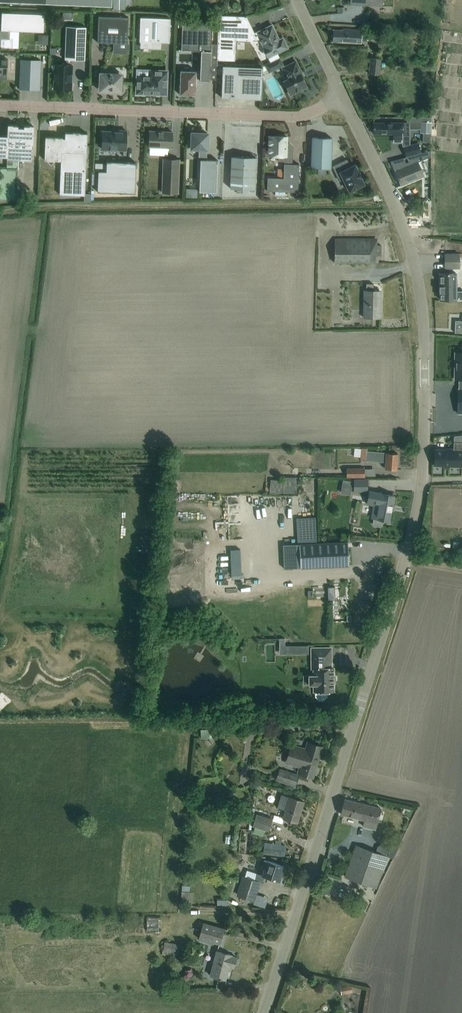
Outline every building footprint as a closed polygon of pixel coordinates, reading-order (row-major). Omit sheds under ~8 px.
[(113,9),(125,10),(125,0),(113,0),(113,9)] [(343,6),(333,6),(333,17),(344,17),(343,6)] [(11,13),(1,12),(1,24),(0,24),(0,46),(5,46),(5,47),(12,47),(13,38),(9,38),(10,30),(44,32),(44,14),(11,13)] [(218,15),(217,60),(235,60),(236,40),(257,41),(256,39),(259,38),(265,49),(264,51),(264,54),(266,55),(266,56),(268,56),(269,56),(271,61),(280,57),(277,53),(287,47),(283,37),(278,40),(275,33),(276,32),(272,25),(255,33),(247,17),(245,19),(244,16),(218,15)] [(98,16),(97,42),(127,43),(128,18),(98,16)] [(170,18),(140,17),(139,41),(141,41),(141,47),(160,47),(160,41),(169,42),(170,18)] [(183,68),(183,70),(180,70),(180,84),(179,94),(195,95),(196,78),(200,78),(200,79),(210,80),(210,70),(213,21),(182,19),(182,40),(181,50),(201,50),(200,71),(190,70),(190,69),(189,67),(185,67),(183,68)] [(85,60),(86,27),(66,26),(65,59),(85,60)] [(342,30),(333,29),(332,41),(366,42),(366,34),(362,34),(362,29),(343,28),(342,30)] [(48,44),(48,35),(40,34),(40,43),(48,44)] [(280,58),(265,64),(269,72),(283,65),(280,58)] [(381,59),(379,58),(371,58),(369,73),(380,74),(381,59)] [(20,59),(20,79),(19,89),(39,90),(40,80),(41,60),(20,59)] [(301,72),(296,61),(282,67),(288,78),(284,80),(290,94),(306,86),(300,73),(301,72)] [(72,65),(66,64),(55,64),(54,88),(60,89),(62,91),(65,89),(71,89),(72,65)] [(261,99),(262,67),(222,65),(221,97),(261,99)] [(138,76),(138,82),(137,92),(148,92),(148,91),(154,91),(154,92),(165,93),(166,72),(150,71),(150,77),(138,76)] [(121,91),(121,89),(122,79),(122,73),(100,73),(99,90),(121,91)] [(422,141),(430,142),(431,133),(432,122),(420,121),(420,132),(423,132),(422,141)] [(410,123),(373,123),(373,133),(393,133),(393,142),(410,142),(410,123)] [(2,153),(7,154),(6,168),(0,168),(0,199),(17,199),(18,168),(17,168),(18,158),(32,159),(33,136),(34,126),(24,126),(24,128),(18,128),(18,125),(8,125),(8,137),(2,137),(2,153)] [(126,150),(126,140),(126,130),(117,130),(117,131),(102,131),(102,149),(126,150)] [(172,131),(149,130),(149,146),(172,147),(172,131)] [(59,194),(62,194),(85,195),(87,143),(87,133),(79,133),(79,132),(73,132),(65,132),(65,138),(62,138),(63,137),(45,136),(44,160),(61,160),(59,194)] [(206,157),(208,133),(192,132),(191,148),(199,148),(199,157),(201,157),(206,157)] [(286,146),(287,136),(285,136),(285,135),(279,134),(279,136),(269,135),(268,155),(278,156),(278,161),(292,161),(293,146),(286,146)] [(332,137),(312,137),(311,167),(331,167),(332,137)] [(417,142),(404,146),(403,146),(406,156),(420,151),(417,142)] [(429,150),(391,161),(395,170),(398,179),(398,180),(399,180),(401,185),(424,175),(417,159),(430,156),(429,150)] [(256,157),(231,156),(230,188),(255,189),(256,157)] [(206,159),(206,157),(201,157),(201,159),(200,159),(200,160),(199,191),(216,192),(217,160),(218,160),(206,159)] [(179,159),(163,158),(162,192),(178,193),(179,159)] [(347,159),(333,166),(340,180),(343,178),(349,190),(364,183),(361,177),(361,176),(358,171),(355,164),(350,166),(347,159)] [(98,170),(97,191),(135,193),(136,162),(106,161),(106,171),(98,170)] [(283,178),(267,177),(267,190),(298,191),(299,164),(284,163),(283,178)] [(186,188),(186,197),(197,198),(197,189),(186,188)] [(334,262),(372,262),(373,255),(376,256),(377,239),(335,238),(334,262)] [(459,267),(459,253),(445,253),(445,267),(459,267)] [(450,272),(440,272),(440,299),(456,299),(461,299),(461,290),(456,290),(456,272),(450,272)] [(373,283),(366,283),(366,290),(365,290),(364,317),(380,317),(380,309),(380,305),(381,290),(373,290),(373,283)] [(460,442),(454,442),(453,449),(449,448),(449,450),(434,449),(434,464),(461,466),(461,442),(460,442)] [(354,447),(354,456),(361,456),(361,459),(386,461),(385,468),(386,468),(396,469),(398,453),(388,452),(386,452),(366,450),(367,448),(362,448),(354,447)] [(364,468),(347,468),(347,477),(364,477),(364,468)] [(391,482),(391,475),(375,474),(375,481),(391,482)] [(271,479),(270,492),(296,493),(297,477),(283,476),(283,480),(271,479)] [(343,479),(341,492),(350,494),(353,481),(343,479)] [(368,479),(354,479),(354,491),(367,491),(368,479)] [(394,495),(369,490),(367,503),(373,504),(371,517),(373,517),(373,523),(374,525),(380,526),(383,524),(383,519),(389,520),(394,495)] [(347,541),(337,541),(317,542),(317,534),(300,535),(300,543),(299,543),(300,567),(349,565),(347,541)] [(272,570),(272,559),(261,559),(261,570),(272,570)] [(331,647),(311,647),(312,662),(314,662),(314,669),(314,674),(314,684),(314,691),(315,691),(315,696),(319,699),(324,699),(327,695),(327,691),(333,691),(333,681),(333,675),(333,667),(329,667),(329,662),(331,661),(331,647)] [(321,746),(312,743),(308,742),(306,750),(291,745),(286,761),(301,766),(299,772),(309,775),(311,769),(314,770),(321,746)] [(298,775),(279,769),(276,779),(295,786),(298,775)] [(304,801),(281,794),(277,807),(285,810),(283,818),(297,822),(304,801)] [(380,807),(354,801),(345,799),(341,813),(351,816),(365,819),(363,826),(375,829),(377,822),(380,807)] [(268,830),(272,818),(256,814),(253,825),(255,826),(265,829),(268,830)] [(263,835),(265,829),(255,826),(253,832),(263,835)] [(264,848),(263,854),(285,857),(286,845),(264,843),(264,848)] [(344,875),(344,876),(377,887),(388,856),(387,856),(378,853),(355,845),(344,875)] [(284,865),(274,862),(264,859),(257,880),(243,876),(237,894),(245,896),(255,899),(260,882),(263,882),(265,875),(279,880),(284,865)] [(193,903),(194,891),(188,891),(189,884),(182,884),(181,902),(193,903)] [(153,913),(153,925),(164,924),(163,913),(153,913)] [(224,928),(203,923),(199,938),(220,944),(224,928)] [(163,953),(173,955),(173,957),(181,958),(183,945),(165,942),(163,953)] [(232,954),(222,952),(217,950),(210,975),(219,977),(218,978),(220,979),(221,977),(225,979),(229,965),(233,966),(236,956),(231,955),(232,954)] [(352,993),(351,985),(340,986),(341,994),(352,993)]
